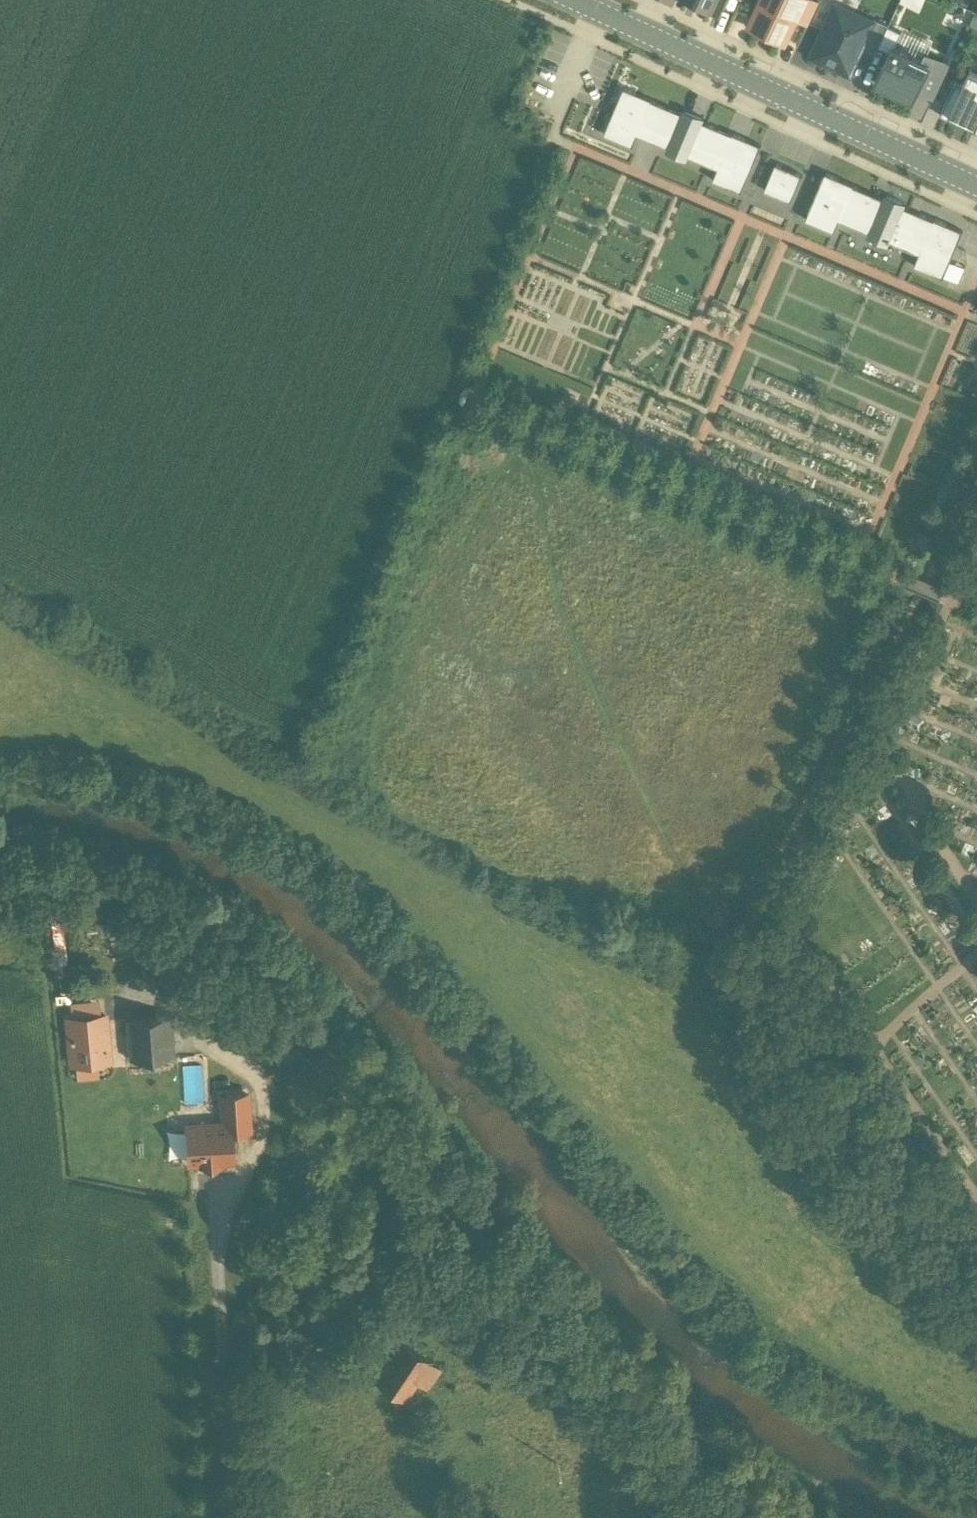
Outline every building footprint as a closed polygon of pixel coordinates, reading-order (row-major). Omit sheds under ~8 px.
[(698,2),(719,11),(725,0),(699,0),(698,2)] [(750,25),(785,42),(798,15),(805,0),(762,0),(750,25)] [(798,15),(810,21),(820,1),(816,0),(805,0),(798,15)] [(837,4),(813,55),(850,71),(861,46),(869,30),(873,21),(837,4)] [(889,24),(875,17),(873,21),(869,30),(883,36),(889,24)] [(883,36),(869,30),(861,46),(876,52),(883,36)] [(925,58),(894,43),(877,80),(913,96),(917,88),(930,60),(925,58)] [(951,63),(928,53),(925,58),(930,60),(917,88),(935,96),(951,63)] [(964,83),(956,80),(941,114),(962,124),(964,121),(975,126),(976,127),(976,70),(971,67),(964,83)] [(708,123),(702,121),(703,117),(684,108),(682,112),(637,92),(625,86),(604,133),(633,146),(638,134),(668,147),(667,150),(686,159),(688,155),(718,168),(713,179),(741,192),(762,145),(761,144),(748,138),(733,131),(731,134),(727,132),(708,123)] [(776,162),(764,189),(791,201),(803,174),(776,162)] [(854,184),(825,172),(805,218),(835,231),(839,219),(870,232),(868,235),(888,244),(890,240),(919,253),(914,265),(943,277),(963,230),(935,218),(934,219),(909,208),(904,206),(905,202),(886,194),(884,198),(873,193),(854,185),(854,184)] [(107,1014),(63,1017),(67,1066),(111,1062),(107,1014)] [(185,1015),(139,1017),(142,1058),(187,1056),(185,1015)] [(232,1118),(233,1133),(252,1131),(250,1092),(218,1094),(220,1119),(232,1118)] [(183,1122),(186,1167),(235,1163),(233,1133),(232,1118),(220,1119),(183,1122)] [(441,1373),(396,1346),(373,1384),(406,1405),(416,1389),(427,1396),(441,1373)]
